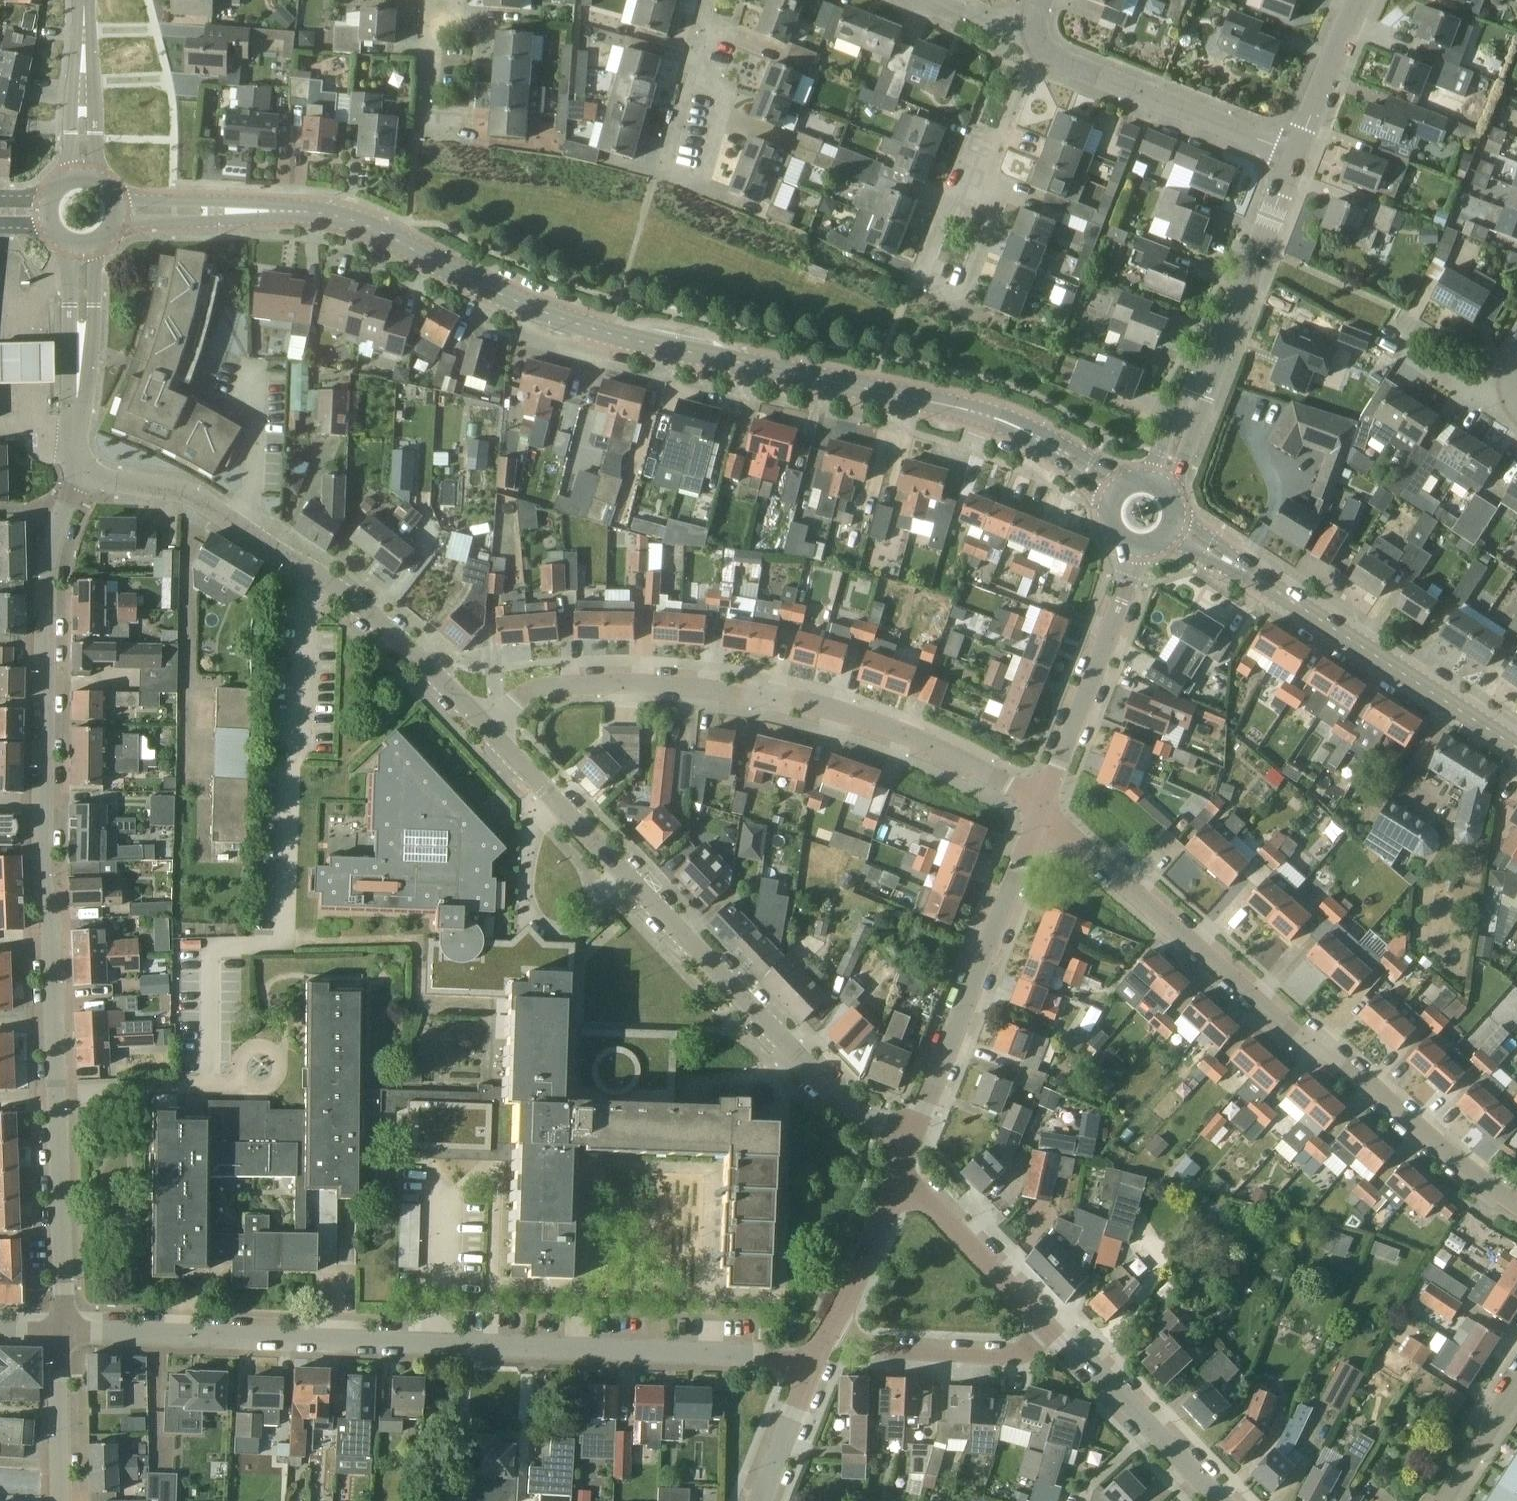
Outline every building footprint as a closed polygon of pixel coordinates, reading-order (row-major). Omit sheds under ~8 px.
[(240,0),(181,0),(180,13),(213,16),(215,2),(240,4),(240,0)] [(487,6),(532,10),(533,0),(488,0),(487,6)] [(642,0),(641,0),(634,25),(669,35),(676,9),(642,0)] [(678,0),(642,0),(676,9),(678,0)] [(799,17),(806,0),(773,0),(770,6),(799,17)] [(1106,6),(1102,18),(1126,28),(1131,16),(1133,17),(1140,0),(1090,0),(1106,6)] [(1171,5),(1184,10),(1188,0),(1173,0),(1171,5)] [(1291,21),(1299,0),(1266,0),(1263,10),(1291,21)] [(815,26),(827,30),(837,6),(825,2),(818,21),(817,20),(815,26)] [(297,19),(283,5),(272,16),(286,30),(297,19)] [(1184,10),(1171,5),(1166,17),(1179,22),(1184,10)] [(799,17),(770,6),(760,32),(789,44),(799,17)] [(838,39),(863,49),(875,18),(849,8),(848,11),(837,6),(827,30),(825,37),(837,42),(838,39)] [(1441,45),(1437,57),(1461,66),(1470,42),(1456,36),(1461,22),(1421,6),(1416,19),(1425,22),(1419,37),(1441,45)] [(1256,33),(1261,20),(1233,10),(1221,41),(1224,50),(1238,56),(1237,60),(1267,72),(1273,55),(1277,56),(1281,46),(1277,45),(1279,41),(1256,33)] [(358,54),(358,48),(395,51),(398,13),(364,11),(348,14),(347,22),(337,22),(336,26),(326,26),(325,52),(358,54)] [(36,16),(24,13),(22,28),(33,30),(36,16)] [(863,49),(891,60),(897,44),(903,29),(875,18),(863,49)] [(250,58),(252,28),(209,25),(208,41),(192,40),(189,73),(228,76),(229,57),(250,58)] [(296,43),(297,32),(276,30),(275,41),(296,43)] [(500,31),(498,57),(533,60),(535,34),(500,31)] [(0,53),(0,78),(25,84),(36,39),(6,32),(1,51),(0,53)] [(300,32),(300,47),(315,47),(315,37),(309,32),(300,32)] [(1128,38),(1124,35),(1119,35),(1116,39),(1116,44),(1121,48),(1125,47),(1129,43),(1128,38)] [(1190,46),(1192,44),(1193,41),(1192,38),(1190,36),(1187,35),(1184,36),(1181,38),(1181,41),(1181,44),(1184,46),(1187,47),(1190,46)] [(628,48),(647,54),(650,42),(626,36),(623,47),(628,48)] [(917,52),(910,72),(935,82),(932,92),(935,94),(946,98),(956,72),(943,67),(948,53),(921,42),(917,52)] [(790,58),(814,67),(819,53),(795,44),(790,58)] [(563,63),(573,63),(574,45),(564,45),(563,63)] [(663,58),(647,54),(628,48),(621,74),(656,83),(663,58)] [(589,69),(590,54),(590,52),(580,51),(579,68),(589,69)] [(533,60),(498,57),(496,84),(531,86),(533,60)] [(1476,72),(1461,66),(1437,57),(1432,69),(1401,57),(1400,61),(1396,60),(1392,69),(1396,71),(1391,85),(1422,96),(1427,82),(1466,97),(1476,72)] [(775,63),(764,90),(793,101),(804,74),(810,77),(814,67),(790,58),(786,67),(775,63)] [(572,81),(573,63),(563,63),(562,80),(572,81)] [(589,69),(579,68),(577,87),(587,87),(589,69)] [(885,71),(877,91),(888,96),(897,73),(886,68),(885,71)] [(888,96),(899,100),(908,77),(897,73),(888,96)] [(656,83),(621,74),(614,99),(649,108),(656,83)] [(0,78),(0,113),(3,114),(17,117),(25,84),(0,78)] [(340,82),(312,80),(294,78),(292,100),(311,101),(306,151),(336,154),(337,141),(339,141),(340,137),(338,137),(339,122),(337,122),(340,82)] [(545,87),(531,86),(496,84),(494,110),(529,112),(543,113),(545,87)] [(226,143),(252,145),(258,88),(241,86),(239,100),(242,101),(241,112),(230,111),(226,143)] [(871,104),(872,103),(876,93),(863,87),(858,99),(871,104)] [(258,88),(252,145),(278,148),(279,136),(293,137),(292,112),(281,111),(281,116),(269,115),(271,89),(258,88)] [(804,105),(793,101),(764,90),(754,117),(783,128),(788,114),(799,118),(804,105)] [(872,103),(883,108),(895,112),(899,100),(888,96),(877,91),(872,103)] [(1412,93),(1408,102),(1423,108),(1427,98),(1422,96),(1412,93)] [(361,156),(396,159),(399,119),(381,118),(382,97),(353,95),(350,123),(364,124),(361,156)] [(559,114),(569,115),(571,96),(561,95),(559,114)] [(649,108),(614,99),(607,124),(642,133),(649,108)] [(586,102),(576,101),(575,120),(585,120),(586,102)] [(1483,132),(1449,118),(1408,102),(1402,116),(1373,104),(1363,129),(1400,144),(1405,130),(1439,143),(1444,130),(1479,144),(1483,132)] [(529,112),(494,110),(492,136),(528,138),(529,112)] [(894,139),(907,144),(936,156),(946,129),(932,123),(904,112),(894,139)] [(1052,137),(1085,150),(1095,126),(1061,113),(1052,137)] [(3,114),(1,121),(0,121),(0,179),(9,179),(11,145),(17,117),(3,114)] [(568,132),(569,115),(559,114),(558,131),(568,132)] [(607,124),(601,148),(600,149),(602,150),(635,159),(642,133),(607,124)] [(1118,144),(1134,150),(1141,130),(1126,124),(1118,144)] [(1508,133),(1494,128),(1489,140),(1503,145),(1508,133)] [(1169,161),(1177,142),(1149,130),(1141,150),(1169,161)] [(797,144),(820,153),(825,142),(801,132),(797,144)] [(936,156),(907,144),(894,139),(886,136),(881,149),(902,157),(896,172),(884,167),(885,163),(841,147),(839,153),(837,159),(898,183),(912,189),(916,179),(925,182),(936,156)] [(1084,154),(1085,150),(1052,137),(1042,162),(1086,179),(1094,158),(1084,154)] [(784,181),(793,158),(794,156),(792,156),(781,151),(782,149),(753,138),(742,164),(784,181)] [(598,164),(602,150),(600,149),(601,148),(567,140),(565,156),(593,163),(598,164)] [(1503,145),(1489,140),(1485,150),(1499,156),(1503,145)] [(820,153),(797,144),(792,156),(794,156),(793,158),(831,173),(837,159),(820,153)] [(1199,171),(1193,185),(1225,198),(1237,171),(1203,157),(1204,153),(1184,144),(1177,162),(1199,171)] [(1396,198),(1411,159),(1381,147),(1376,159),(1354,151),(1349,164),(1352,166),(1347,179),(1396,198)] [(1449,165),(1460,169),(1468,173),(1469,170),(1474,157),(1455,150),(1450,163),(1449,165)] [(1122,152),(1118,163),(1127,167),(1131,156),(1122,152)] [(859,209),(882,218),(907,228),(918,201),(894,192),(898,183),(837,159),(831,173),(831,174),(867,188),(859,209)] [(1495,166),(1482,161),(1477,172),(1491,177),(1495,166)] [(1088,180),(1086,179),(1042,162),(1033,186),(1066,199),(1070,190),(1082,195),(1088,180)] [(1127,167),(1118,163),(1110,184),(1119,188),(1127,167)] [(762,200),(773,205),(775,206),(775,205),(784,181),(742,164),(732,192),(733,193),(734,192),(761,202),(762,200)] [(1491,177),(1477,172),(1472,184),(1486,190),(1491,177)] [(1152,182),(1139,177),(1135,186),(1148,191),(1152,182)] [(1506,210),(1516,214),(1516,188),(1515,187),(1506,210)] [(1191,212),(1196,198),(1169,188),(1157,218),(1173,224),(1169,236),(1208,251),(1213,238),(1205,235),(1210,220),(1191,212)] [(1466,194),(1460,208),(1490,219),(1496,204),(1466,194)] [(851,203),(859,209),(863,196),(855,195),(851,203)] [(1105,195),(1099,211),(1071,200),(1066,213),(1089,222),(1103,228),(1108,215),(1115,199),(1105,195)] [(1391,234),(1401,211),(1376,201),(1371,213),(1335,200),(1325,227),(1357,239),(1355,243),(1372,250),(1380,230),(1391,234)] [(773,205),(768,217),(792,226),(796,214),(797,214),(775,205),(775,206),(773,205)] [(1015,233),(1048,246),(1057,222),(1024,209),(1015,233)] [(1445,227),(1446,225),(1451,214),(1439,210),(1435,221),(1434,223),(1445,227)] [(1506,210),(1498,232),(1516,240),(1516,214),(1506,210)] [(907,228),(882,218),(876,232),(855,228),(851,240),(833,230),(826,242),(850,254),(853,248),(868,253),(871,244),(897,254),(907,228)] [(1468,221),(1463,233),(1471,236),(1476,224),(1468,221)] [(1097,246),(1103,228),(1089,222),(1085,233),(1082,240),(1087,243),(1081,259),(1090,263),(1097,246)] [(1490,230),(1476,224),(1471,236),(1486,242),(1490,230)] [(1111,226),(1107,238),(1124,245),(1129,233),(1111,226)] [(1453,247),(1459,232),(1447,227),(1441,242),(1453,247)] [(1440,228),(1422,228),(1421,241),(1421,243),(1440,243),(1440,241),(1440,228)] [(1038,270),(1048,246),(1015,233),(1005,257),(1038,270)] [(1145,288),(1182,302),(1189,285),(1185,284),(1190,272),(1166,263),(1172,249),(1141,237),(1130,264),(1151,272),(1145,288)] [(1436,257),(1448,261),(1453,247),(1441,242),(1436,255),(1436,257)] [(190,399),(172,391),(179,374),(189,378),(199,349),(207,322),(214,293),(219,264),(208,263),(209,255),(181,251),(180,258),(163,256),(159,283),(153,308),(146,333),(137,358),(143,360),(137,377),(133,376),(126,397),(121,395),(113,413),(119,416),(115,429),(143,439),(167,450),(190,461),(216,476),(223,464),(229,467),(237,450),(233,448),(245,428),(216,412),(190,399)] [(1511,251),(1506,263),(1516,267),(1516,253),(1511,251)] [(1029,295),(1038,270),(1005,257),(996,282),(1029,295)] [(1090,263),(1081,259),(1074,276),(1083,280),(1090,263)] [(830,271),(808,262),(804,271),(826,281),(830,271)] [(1432,299),(1453,311),(1470,281),(1449,269),(1432,299)] [(1476,271),(1470,281),(1453,311),(1475,323),(1498,282),(1476,271)] [(292,335),(294,335),(289,358),(303,360),(308,337),(309,337),(319,290),(305,288),(306,282),(292,280),(293,275),(265,272),(263,288),(259,288),(255,316),(294,321),(292,335)] [(365,335),(366,329),(375,299),(378,289),(335,277),(324,314),(321,323),(335,327),(348,330),(345,340),(362,345),(365,335)] [(1029,295),(996,282),(986,306),(1020,319),(1029,295)] [(1110,294),(1123,299),(1126,291),(1113,286),(1110,294)] [(1068,290),(1062,306),(1071,310),(1078,294),(1068,290)] [(1496,295),(1495,297),(1505,303),(1506,301),(1509,296),(1499,290),(1496,295)] [(1133,326),(1129,336),(1123,334),(1118,348),(1140,356),(1145,343),(1156,347),(1160,337),(1162,338),(1169,321),(1145,312),(1150,300),(1126,291),(1115,319),(1133,326)] [(362,345),(374,348),(404,356),(415,318),(401,314),(400,317),(391,314),(394,304),(375,299),(366,329),(365,335),(362,345)] [(446,347),(462,318),(439,305),(423,334),(416,346),(415,352),(435,364),(438,359),(445,347),(446,347)] [(1071,310),(1062,306),(1055,323),(1065,327),(1071,310)] [(1313,340),(1284,329),(1275,354),(1283,357),(1274,378),(1309,391),(1316,371),(1331,376),(1342,345),(1315,336),(1313,340)] [(498,345),(473,339),(464,374),(488,381),(498,345)] [(0,346),(0,384),(54,383),(52,344),(0,346)] [(457,357),(444,352),(433,385),(444,388),(447,376),(450,377),(457,357)] [(1082,357),(1070,389),(1104,403),(1109,391),(1132,399),(1144,370),(1112,358),(1106,374),(1089,367),(1091,361),(1082,357)] [(525,415),(537,418),(551,366),(530,360),(522,389),(534,393),(532,402),(529,401),(525,415)] [(309,365),(309,362),(290,361),(289,409),(298,410),(301,410),(308,410),(308,391),(309,365)] [(572,371),(551,366),(537,418),(550,421),(553,408),(550,407),(553,397),(564,401),(572,371)] [(342,380),(342,392),(351,393),(351,380),(351,377),(343,377),(342,380)] [(466,384),(452,380),(449,392),(462,395),(466,384)] [(600,410),(594,433),(613,438),(627,386),(606,380),(598,409),(600,410)] [(610,451),(624,454),(632,449),(640,420),(640,421),(648,391),(627,386),(613,438),(610,451)] [(1388,447),(1390,444),(1417,402),(1395,388),(1383,408),(1373,401),(1364,415),(1359,424),(1352,445),(1366,450),(1370,435),(1388,447)] [(342,392),(321,392),(320,435),(349,436),(351,393),(342,392)] [(492,401),(501,403),(503,395),(494,392),(492,401)] [(350,408),(358,408),(361,408),(361,393),(351,393),(350,408)] [(681,441),(678,455),(688,458),(702,406),(681,400),(674,429),(686,432),(684,442),(681,441)] [(1407,489),(1424,461),(1414,454),(1420,445),(1421,445),(1439,416),(1417,402),(1390,444),(1411,457),(1390,490),(1402,498),(1407,489)] [(1352,445),(1359,424),(1300,406),(1296,404),(1272,442),(1296,457),(1305,443),(1328,451),(1322,465),(1327,467),(1316,497),(1320,498),(1314,513),(1289,498),(1271,528),(1306,549),(1324,519),(1352,445)] [(702,406),(688,458),(684,474),(705,479),(723,411),(702,406)] [(536,421),(524,418),(520,433),(532,436),(536,421)] [(753,475),(764,478),(778,426),(757,420),(749,449),(761,452),(759,462),(756,461),(752,475),(753,475)] [(799,431),(778,426),(764,478),(763,480),(775,484),(780,468),(777,467),(779,457),(791,460),(799,431)] [(1442,474),(1456,482),(1462,472),(1481,443),(1459,429),(1446,448),(1436,442),(1424,461),(1407,489),(1418,496),(1436,468),(1443,473),(1442,474)] [(491,442),(471,440),(470,457),(489,459),(491,442)] [(837,510),(854,446),(833,440),(825,469),(821,468),(815,490),(824,493),(817,516),(834,521),(837,510)] [(1481,443),(1462,472),(1456,482),(1469,491),(1472,487),(1480,492),(1503,457),(1481,443)] [(854,446),(837,510),(846,513),(850,500),(852,501),(855,488),(852,487),(855,477),(867,480),(875,451),(854,446)] [(406,501),(411,505),(412,491),(413,491),(416,451),(395,450),(392,490),(394,490),(394,491),(406,501)] [(1350,462),(1367,473),(1375,461),(1358,450),(1350,462)] [(732,453),(725,476),(741,481),(748,457),(732,453)] [(518,459),(501,457),(498,488),(515,489),(518,459)] [(915,518),(929,465),(908,460),(900,489),(912,492),(910,502),(907,501),(903,514),(915,518)] [(929,465),(915,518),(911,531),(923,534),(925,528),(934,531),(930,546),(944,551),(957,504),(942,499),(950,471),(929,465)] [(804,473),(790,469),(781,502),(795,505),(804,473)] [(601,477),(582,470),(567,514),(586,520),(601,477)] [(288,488),(299,496),(306,477),(294,471),(288,488)] [(603,472),(601,477),(586,520),(604,526),(604,524),(612,527),(619,507),(615,506),(624,479),(603,472)] [(345,520),(347,476),(326,475),(324,507),(314,500),(297,530),(328,551),(339,534),(340,534),(346,520),(345,520)] [(750,487),(761,490),(763,480),(764,478),(753,475),(750,487)] [(1516,500),(1516,478),(1507,493),(1516,500)] [(1395,495),(1381,485),(1370,503),(1383,512),(1395,495)] [(1488,498),(1477,491),(1453,528),(1465,535),(1488,498)] [(975,525),(986,529),(996,504),(972,494),(962,520),(975,525)] [(1363,503),(1350,497),(1338,526),(1331,522),(1313,553),(1332,565),(1350,534),(1363,503)] [(1499,505),(1488,498),(1465,535),(1475,542),(1499,505)] [(537,505),(519,499),(520,518),(538,517),(537,505)] [(354,539),(375,556),(414,507),(411,505),(406,501),(402,505),(389,523),(376,512),(354,539)] [(986,529),(981,540),(993,545),(1005,550),(1010,538),(1019,513),(996,504),(986,529)] [(423,514),(414,507),(375,556),(397,573),(418,546),(405,536),(414,525),(423,514)] [(880,507),(871,538),(887,542),(895,511),(880,507)] [(1433,517),(1439,521),(1443,523),(1450,513),(1439,507),(1439,508),(1433,517)] [(1387,523),(1392,515),(1386,511),(1380,519),(1387,523)] [(1395,572),(1400,565),(1409,570),(1423,549),(1422,547),(1439,521),(1433,517),(1426,512),(1408,540),(1411,542),(1404,553),(1380,537),(1371,550),(1364,546),(1353,562),(1360,567),(1353,579),(1380,597),(1396,572),(1395,572)] [(1019,513),(1010,538),(1033,548),(1043,523),(1019,513)] [(101,521),(101,551),(133,552),(132,556),(155,557),(156,531),(134,531),(134,521),(101,521)] [(668,527),(665,538),(664,543),(684,545),(689,525),(670,521),(668,527)] [(662,526),(649,522),(646,534),(659,537),(665,538),(668,527),(662,526)] [(1043,523),(1033,548),(1057,557),(1067,532),(1043,523)] [(24,552),(23,524),(0,525),(0,553),(24,552)] [(806,544),(810,528),(793,524),(785,557),(814,560),(817,547),(806,544)] [(446,555),(467,561),(474,535),(453,530),(446,555)] [(1067,532),(1057,557),(1069,562),(1062,580),(1074,584),(1091,541),(1067,532)] [(194,566),(233,588),(246,594),(263,563),(212,534),(194,566)] [(981,540),(971,536),(965,551),(971,553),(975,555),(981,540)] [(1470,554),(1476,545),(1464,537),(1458,546),(1470,554)] [(1476,545),(1482,549),(1486,543),(1480,539),(1476,545)] [(981,540),(975,555),(983,558),(987,560),(987,558),(993,545),(981,540)] [(1423,549),(1409,570),(1419,577),(1434,555),(1423,549)] [(1487,566),(1493,557),(1484,551),(1478,560),(1487,566)] [(22,596),(21,581),(25,581),(24,552),(0,553),(0,596),(22,596)] [(564,553),(565,590),(565,591),(579,591),(579,569),(578,569),(577,553),(564,553)] [(634,553),(633,573),(648,573),(649,554),(634,553)] [(979,568),(983,558),(975,555),(971,553),(967,564),(979,568)] [(178,577),(179,554),(162,554),(162,577),(178,577)] [(1029,559),(1018,554),(1012,570),(1023,574),(1029,559)] [(492,563),(489,593),(504,594),(506,575),(505,575),(507,558),(492,557),(492,563)] [(487,605),(489,593),(492,563),(470,558),(464,581),(475,584),(474,590),(464,605),(441,631),(463,651),(486,625),(487,605)] [(1040,563),(1029,559),(1023,574),(1025,575),(1034,579),(1040,563)] [(1489,568),(1476,559),(1452,598),(1464,606),(1489,568)] [(544,592),(565,590),(564,565),(543,565),(544,592)] [(663,574),(648,573),(646,603),(659,604),(661,604),(661,603),(663,574)] [(1034,579),(1025,575),(1018,593),(1027,596),(1034,579)] [(178,577),(162,577),(161,609),(178,609),(178,577)] [(73,581),(73,608),(136,609),(137,595),(119,595),(119,593),(106,593),(106,581),(73,581)] [(1412,583),(1397,607),(1424,625),(1439,600),(1412,583)] [(776,602),(773,618),(756,615),(750,651),(776,656),(782,619),(793,621),(796,605),(799,590),(785,587),(783,603),(776,602)] [(1067,602),(1071,592),(1064,589),(1060,599),(1067,602)] [(722,591),(711,590),(710,602),(710,606),(720,607),(722,591)] [(732,602),(733,592),(722,591),(720,607),(731,608),(724,647),(750,651),(756,615),(757,607),(732,602)] [(0,596),(0,636),(24,636),(25,596),(22,596),(0,596)] [(607,601),(606,639),(637,640),(637,613),(636,613),(636,602),(621,602),(621,599),(607,599),(607,601)] [(577,639),(606,639),(607,601),(578,601),(578,613),(577,613),(577,639)] [(876,639),(887,604),(874,601),(868,623),(863,639),(873,642),(875,643),(876,639)] [(531,642),(528,604),(528,602),(513,603),(513,605),(499,607),(500,618),(499,618),(501,645),(531,642)] [(528,604),(531,642),(561,639),(559,613),(558,613),(557,602),(528,604)] [(661,603),(661,604),(659,604),(659,613),(657,613),(655,641),(681,643),(683,615),(683,605),(661,603)] [(808,607),(796,605),(793,621),(805,623),(808,607)] [(963,621),(967,611),(956,606),(952,616),(963,621)] [(136,609),(73,608),(72,635),(123,636),(124,622),(136,622),(136,609)] [(1465,650),(1482,624),(1459,609),(1441,636),(1443,637),(1443,636),(1465,650)] [(1045,610),(1035,635),(1060,644),(1070,620),(1045,610)] [(1183,640),(1167,665),(1192,681),(1208,656),(1218,662),(1233,638),(1223,632),(1226,627),(1201,612),(1191,626),(1182,620),(1175,622),(1172,627),(1173,634),(1183,640)] [(1009,624),(1024,630),(1029,619),(1014,613),(1009,624)] [(706,645),(709,617),(683,615),(681,643),(706,645)] [(1516,639),(1516,615),(1506,632),(1516,639)] [(831,621),(825,640),(818,667),(843,674),(851,647),(854,636),(851,636),(854,628),(831,621)] [(863,639),(868,623),(856,621),(854,628),(851,636),(854,636),(863,639)] [(1258,663),(1269,670),(1290,637),(1269,623),(1239,670),(1249,676),(1258,663)] [(1024,630),(1009,624),(1005,635),(1020,641),(1024,630)] [(1488,666),(1505,639),(1482,624),(1465,650),(1487,664),(1486,665),(1488,666)] [(160,629),(161,645),(178,645),(178,630),(160,629)] [(1060,644),(1035,635),(1024,630),(1020,641),(1015,654),(1026,658),(1051,668),(1060,644)] [(818,667),(825,640),(800,634),(793,660),(818,667)] [(1290,637),(1269,670),(1268,671),(1285,682),(1277,695),(1289,702),(1297,688),(1291,684),(1312,652),(1290,637)] [(898,647),(876,639),(875,643),(873,642),(860,679),(885,687),(893,662),(898,647)] [(145,668),(144,693),(159,693),(177,693),(178,645),(161,645),(72,643),(72,676),(90,676),(91,669),(101,669),(101,662),(114,662),(114,668),(145,668)] [(928,643),(922,660),(934,664),(940,647),(928,643)] [(958,658),(962,648),(948,644),(945,654),(958,658)] [(24,699),(24,669),(13,668),(13,648),(0,648),(0,698),(24,699)] [(1504,677),(1506,678),(1506,677),(1516,684),(1516,657),(1504,677)] [(1026,658),(1021,671),(1017,682),(1042,692),(1051,668),(1026,658)] [(1148,675),(1180,695),(1183,689),(1190,694),(1197,684),(1192,681),(1167,665),(1158,659),(1148,675)] [(1324,659),(1309,682),(1319,689),(1306,709),(1318,717),(1331,696),(1346,673),(1324,659)] [(991,671),(1006,678),(1011,667),(995,660),(991,671)] [(910,696),(917,670),(893,662),(885,687),(910,696)] [(1001,689),(1006,678),(991,671),(986,683),(1001,689)] [(1346,673),(1331,696),(1318,717),(1335,728),(1334,730),(1336,731),(1344,737),(1352,724),(1347,720),(1368,687),(1346,673)] [(926,679),(919,699),(941,707),(948,687),(926,679)] [(1017,682),(1007,706),(1033,715),(1042,692),(1017,682)] [(216,687),(214,728),(250,729),(251,688),(218,687),(216,687)] [(1297,688),(1289,702),(1298,708),(1307,696),(1302,693),(1303,692),(1297,688)] [(1228,716),(1198,704),(1159,689),(1155,700),(1136,692),(1125,718),(1166,734),(1171,721),(1189,728),(1195,711),(1225,723),(1228,716)] [(159,693),(144,693),(72,692),(72,719),(105,719),(105,707),(158,707),(159,693)] [(1352,724),(1344,737),(1338,746),(1329,760),(1340,767),(1357,742),(1373,752),(1387,732),(1401,709),(1380,695),(1358,728),(1352,724)] [(1033,715),(1007,706),(1002,719),(986,712),(981,723),(998,730),(1023,740),(1033,715)] [(1401,709),(1387,732),(1409,746),(1423,723),(1401,709)] [(24,710),(0,710),(0,739),(23,739),(24,710)] [(642,769),(641,728),(605,728),(605,743),(602,746),(601,746),(580,766),(602,789),(623,769),(632,779),(642,769)] [(718,769),(733,771),(738,732),(712,728),(708,755),(695,754),(693,773),(706,775),(707,770),(717,771),(718,769)] [(71,757),(139,758),(139,734),(124,734),(123,745),(104,745),(104,729),(72,729),(71,757)] [(329,857),(329,869),(317,869),(316,877),(310,876),(310,892),(320,892),(320,907),(320,911),(436,915),(435,930),(439,931),(439,941),(484,942),(485,912),(494,913),(495,879),(490,879),(491,863),(506,849),(462,802),(464,800),(403,734),(400,736),(395,730),(382,743),(387,748),(380,756),(379,768),(373,767),(373,774),(369,773),(367,832),(375,832),(374,859),(363,858),(363,855),(329,854),(329,857)] [(1330,741),(1338,746),(1344,737),(1336,731),(1330,741)] [(1147,772),(1154,753),(1156,748),(1120,733),(1110,758),(1134,767),(1135,767),(1147,772)] [(1446,735),(1431,768),(1465,790),(1455,829),(1457,836),(1461,843),(1469,845),(1476,840),(1481,834),(1491,794),(1484,790),(1499,767),(1446,734),(1446,735)] [(780,774),(787,743),(760,736),(752,767),(753,767),(750,780),(762,783),(766,770),(780,774)] [(1169,758),(1174,746),(1159,740),(1156,748),(1154,753),(1169,758)] [(22,768),(23,744),(0,743),(0,768),(22,768)] [(787,743),(780,774),(794,777),(791,791),(803,794),(806,780),(807,781),(815,750),(787,743)] [(1174,746),(1169,758),(1187,765),(1192,753),(1180,748),(1177,747),(1174,746)] [(670,811),(676,750),(659,748),(657,768),(651,819),(640,829),(659,848),(682,826),(670,811)] [(692,790),(692,777),(693,773),(694,753),(694,750),(682,750),(679,789),(692,790)] [(1394,770),(1403,757),(1392,750),(1383,763),(1394,770)] [(850,790),(859,764),(834,755),(825,781),(850,790)] [(104,772),(139,773),(139,758),(71,757),(71,785),(104,785),(104,772)] [(147,758),(139,758),(139,773),(147,773),(147,758)] [(1145,794),(1129,780),(1134,767),(1110,758),(1101,782),(1126,792),(1138,802),(1145,794)] [(859,764),(850,790),(846,801),(857,805),(857,806),(870,811),(865,825),(877,829),(891,789),(879,785),(883,773),(859,764)] [(1303,774),(1288,764),(1284,771),(1283,773),(1298,782),(1299,780),(1303,774)] [(22,793),(22,768),(0,768),(0,793),(22,793)] [(246,842),(249,778),(214,778),(212,841),(246,842)] [(1223,783),(1220,793),(1219,795),(1232,800),(1232,798),(1236,788),(1223,783)] [(807,804),(821,809),(826,793),(812,788),(807,804)] [(737,789),(732,810),(744,814),(750,792),(737,789)] [(891,805),(903,809),(907,799),(895,794),(891,805)] [(1206,806),(1215,815),(1226,803),(1216,795),(1206,806)] [(174,798),(150,798),(149,827),(174,827),(174,798)] [(1430,824),(1391,800),(1374,828),(1413,852),(1430,824)] [(70,833),(118,833),(135,834),(135,819),(116,818),(116,822),(106,822),(106,805),(71,805),(70,833)] [(938,837),(954,843),(980,853),(989,828),(935,808),(932,815),(944,820),(938,837)] [(1207,824),(1202,830),(1187,847),(1210,867),(1229,844),(1246,826),(1248,824),(1235,813),(1217,833),(1207,824)] [(786,817),(775,814),(773,822),(784,824),(786,817)] [(16,820),(13,820),(13,815),(0,815),(0,845),(13,845),(13,836),(16,836),(17,833),(17,832),(18,830),(18,829),(18,828),(18,825),(17,822),(16,820)] [(742,823),(740,857),(765,858),(766,824),(742,823)] [(835,830),(830,846),(844,851),(855,854),(860,839),(835,830)] [(1289,838),(1280,830),(1258,855),(1267,864),(1289,838)] [(118,844),(118,833),(70,833),(70,862),(99,862),(100,862),(158,861),(158,843),(118,844)] [(1508,866),(1516,852),(1516,833),(1516,834),(1513,833),(1503,849),(1494,862),(1506,869),(1508,866)] [(1289,838),(1267,864),(1275,871),(1276,870),(1277,870),(1287,859),(1299,846),(1290,838),(1289,838)] [(734,871),(707,843),(689,859),(692,861),(679,874),(700,896),(701,894),(710,904),(710,905),(732,885),(734,871)] [(980,853),(954,843),(945,867),(970,877),(980,853)] [(1232,886),(1251,863),(1229,844),(1210,867),(1232,886)] [(677,875),(688,852),(675,846),(664,869),(677,875)] [(920,857),(934,863),(939,852),(924,846),(920,857)] [(1508,866),(1503,893),(1515,899),(1516,896),(1516,852),(1508,866)] [(22,893),(21,857),(0,858),(0,894),(22,893)] [(934,863),(920,857),(915,869),(930,874),(934,863)] [(100,862),(99,862),(70,862),(70,878),(71,907),(122,905),(121,891),(101,892),(101,877),(100,862)] [(868,877),(878,881),(883,870),(872,867),(868,877)] [(970,877),(945,867),(936,891),(961,901),(970,877)] [(1299,889),(1277,870),(1276,870),(1275,871),(1260,888),(1248,901),(1270,921),(1291,898),(1299,889)] [(1419,879),(1411,872),(1405,878),(1413,885),(1419,879)] [(769,926),(771,908),(775,889),(761,887),(758,906),(755,926),(732,948),(762,980),(785,958),(763,935),(769,926)] [(961,901),(936,891),(927,915),(952,925),(961,901)] [(24,929),(22,893),(0,894),(0,930),(24,929)] [(1329,917),(1339,905),(1330,896),(1320,908),(1329,917)] [(1312,918),(1291,898),(1270,921),(1292,941),(1312,918)] [(129,917),(152,916),(171,915),(171,902),(159,903),(128,904),(129,917)] [(709,925),(732,948),(755,926),(732,903),(709,925)] [(1339,905),(1329,917),(1337,924),(1338,924),(1349,913),(1339,905)] [(1052,907),(1042,931),(1068,941),(1073,928),(1090,934),(1094,924),(1077,918),(1077,917),(1052,907)] [(827,937),(830,922),(820,920),(817,934),(827,937)] [(837,971),(851,977),(874,927),(860,920),(837,971)] [(1360,943),(1338,924),(1337,924),(1321,942),(1309,956),(1331,975),(1360,943)] [(74,959),(140,958),(139,940),(105,940),(105,931),(73,932),(74,959)] [(1068,941),(1042,931),(1033,955),(1058,965),(1068,941)] [(1360,943),(1331,975),(1353,995),(1381,963),(1390,971),(1401,959),(1407,951),(1407,935),(1401,931),(1386,948),(1390,951),(1383,960),(1366,945),(1362,946),(1360,943)] [(154,935),(155,952),(170,952),(169,935),(154,935)] [(571,1280),(575,1147),(583,1147),(583,1146),(584,1146),(586,1103),(662,1106),(662,1093),(667,1093),(667,1095),(669,1095),(669,1090),(670,1086),(670,1082),(669,1077),(668,1073),(667,1069),(666,1065),(664,1061),(662,1057),(659,1054),(658,1054),(659,1057),(649,1056),(650,1039),(583,1037),(583,1046),(567,1046),(569,974),(567,974),(568,945),(528,944),(524,939),(520,936),(511,943),(484,942),(439,941),(429,941),(427,993),(509,996),(506,1084),(486,1084),(485,1092),(401,1091),(401,1105),(408,1105),(407,1149),(490,1152),(491,1147),(516,1148),(511,1277),(571,1280)] [(1492,957),(1495,941),(1495,939),(1479,936),(1476,954),(1492,957)] [(1154,987),(1172,967),(1153,950),(1135,970),(1154,987)] [(9,954),(0,954),(0,982),(10,981),(9,954)] [(788,955),(785,958),(762,980),(802,1022),(828,997),(816,984),(825,975),(815,964),(805,973),(788,955)] [(1049,989),(1058,965),(1033,955),(1024,979),(1049,989)] [(140,973),(140,958),(74,959),(74,986),(106,986),(106,968),(122,967),(122,973),(140,973)] [(1074,958),(1070,969),(1085,975),(1090,964),(1074,958)] [(1390,971),(1399,980),(1410,968),(1401,959),(1390,971)] [(1172,967),(1154,987),(1146,997),(1161,1011),(1151,1022),(1160,1031),(1171,1019),(1165,1014),(1192,984),(1172,967)] [(1085,975),(1070,969),(1065,981),(1081,987),(1085,975)] [(924,996),(929,982),(903,972),(897,986),(924,996)] [(140,996),(158,995),(167,994),(166,975),(139,976),(140,996)] [(867,990),(853,977),(841,998),(853,1010),(831,1034),(851,1052),(873,1028),(879,1033),(883,1023),(858,999),(867,990)] [(1049,989),(1024,979),(1014,1003),(1040,1013),(1057,1019),(1061,1009),(1044,1003),(1049,989)] [(317,1234),(306,1234),(306,1190),(336,1190),(336,1199),(361,1199),(363,1113),(395,1113),(395,1105),(401,1105),(401,1091),(363,1090),(364,990),(332,990),(332,981),(307,980),(305,1110),(270,1110),(270,1101),(208,1101),(208,1118),(178,1118),(178,1109),(153,1109),(152,1278),(177,1278),(177,1269),(208,1269),(209,1260),(232,1261),(232,1288),(268,1289),(268,1271),(317,1271),(317,1234)] [(12,1009),(10,981),(0,982),(0,1010),(12,1009)] [(1421,1017),(1431,1025),(1441,1013),(1456,997),(1446,989),(1421,1017)] [(1203,1031),(1221,1011),(1202,994),(1184,1014),(1203,1031)] [(1360,1015),(1380,1032),(1398,1012),(1378,995),(1360,1015)] [(108,1038),(146,1036),(146,1024),(125,1025),(124,1013),(138,1012),(137,997),(113,998),(114,1012),(75,1013),(76,1040),(108,1038)] [(872,1076),(900,1087),(913,1054),(895,1048),(901,1034),(905,1035),(912,1017),(897,1011),(872,1076)] [(1221,1011),(1203,1031),(1215,1042),(1207,1051),(1211,1054),(1200,1067),(1209,1074),(1220,1062),(1215,1058),(1241,1029),(1221,1011)] [(1398,1012),(1380,1032),(1399,1050),(1417,1030),(1398,1012)] [(1450,1021),(1441,1013),(1431,1025),(1435,1030),(1439,1033),(1450,1021)] [(1171,1019),(1160,1031),(1169,1039),(1180,1027),(1171,1019)] [(1019,1074),(1045,1084),(1048,1074),(1038,1071),(1051,1039),(1007,1022),(996,1049),(1024,1060),(1019,1074)] [(172,1028),(155,1029),(155,1045),(172,1045),(172,1028)] [(1429,1077),(1454,1048),(1439,1033),(1435,1030),(1428,1039),(1410,1059),(1429,1077)] [(12,1061),(12,1033),(0,1033),(0,1062),(12,1061)] [(1066,1041),(1079,1053),(1084,1044),(1073,1035),(1066,1041)] [(146,1036),(108,1038),(76,1040),(77,1066),(109,1065),(108,1048),(147,1046),(146,1036)] [(1251,1038),(1233,1058),(1253,1075),(1271,1055),(1251,1038)] [(1502,1045),(1491,1057),(1501,1066),(1511,1054),(1502,1045)] [(1471,1061),(1454,1048),(1429,1077),(1448,1094),(1472,1068),(1477,1073),(1490,1058),(1481,1050),(1471,1061)] [(394,1065),(401,1072),(411,1063),(404,1055),(402,1057),(394,1065)] [(1271,1055),(1253,1075),(1244,1084),(1238,1092),(1251,1104),(1248,1107),(1246,1105),(1230,1123),(1243,1135),(1258,1118),(1269,1106),(1262,1100),(1270,1091),(1272,1093),(1290,1073),(1271,1055)] [(1490,1058),(1477,1073),(1482,1077),(1459,1103),(1479,1121),(1497,1101),(1505,1091),(1490,1077),(1500,1066),(1490,1058)] [(12,1061),(0,1062),(0,1090),(13,1089),(12,1061)] [(1225,1067),(1220,1062),(1209,1074),(1218,1083),(1229,1071),(1225,1067)] [(1008,1100),(1014,1084),(1014,1083),(987,1073),(976,1102),(1002,1113),(1003,1112),(1010,1115),(1005,1128),(1023,1135),(1034,1110),(1016,1103),(1015,1103),(1008,1100)] [(1040,1095),(1045,1084),(1019,1074),(1018,1073),(1014,1083),(1014,1084),(1040,1095)] [(1107,1094),(1110,1092),(1116,1084),(1103,1073),(1094,1083),(1107,1094)] [(1289,1095),(1309,1112),(1327,1092),(1307,1074),(1289,1095)] [(1062,1093),(1045,1086),(1038,1105),(1054,1112),(1062,1093)] [(584,1146),(583,1146),(583,1147),(583,1152),(724,1157),(720,1269),(722,1269),(722,1268),(728,1268),(727,1287),(769,1289),(775,1124),(745,1123),(746,1100),(744,1100),(744,1091),(715,1090),(715,1108),(662,1106),(586,1103),(584,1146)] [(1327,1092),(1309,1112),(1276,1149),(1291,1162),(1292,1160),(1300,1168),(1314,1153),(1324,1142),(1318,1137),(1326,1128),(1328,1129),(1346,1109),(1327,1092)] [(1516,1118),(1497,1101),(1479,1121),(1498,1138),(1516,1118)] [(1269,1106),(1258,1118),(1266,1125),(1269,1127),(1279,1115),(1269,1106)] [(1085,1111),(1082,1122),(1099,1126),(1102,1114),(1085,1111)] [(16,1142),(15,1112),(0,1112),(0,1142),(16,1142)] [(1220,1112),(1202,1131),(1211,1139),(1228,1118),(1220,1112)] [(1251,1142),(1266,1125),(1258,1118),(1243,1135),(1251,1142)] [(1338,1139),(1343,1143),(1335,1152),(1350,1165),(1358,1156),(1376,1136),(1357,1118),(1338,1139)] [(1009,1170),(1023,1135),(1005,1128),(994,1154),(989,1149),(964,1172),(984,1193),(1009,1170)] [(1376,1136),(1358,1156),(1377,1173),(1395,1153),(1376,1136)] [(1167,1149),(1155,1138),(1145,1148),(1157,1159),(1167,1149)] [(0,1142),(0,1172),(17,1171),(16,1142),(0,1142)] [(1335,1152),(1324,1142),(1314,1153),(1325,1163),(1335,1152)] [(1051,1201),(1061,1158),(1038,1153),(1028,1195),(1051,1201)] [(1312,1177),(1325,1163),(1314,1153),(1300,1168),(1312,1177)] [(1196,1175),(1182,1162),(1173,1172),(1187,1185),(1196,1175)] [(1375,1188),(1364,1200),(1357,1208),(1366,1216),(1374,1208),(1384,1196),(1399,1209),(1407,1200),(1425,1180),(1406,1162),(1388,1183),(1390,1184),(1382,1193),(1375,1188)] [(1119,1184),(1124,1171),(1108,1167),(1105,1180),(1119,1184)] [(0,1172),(0,1202),(18,1201),(17,1171),(0,1172)] [(1147,1177),(1124,1171),(1119,1184),(1109,1220),(1105,1236),(1124,1241),(1129,1242),(1147,1177)] [(1223,1185),(1213,1175),(1205,1184),(1216,1193),(1223,1185)] [(1364,1200),(1375,1188),(1366,1179),(1355,1191),(1364,1200)] [(1445,1197),(1425,1180),(1407,1200),(1427,1218),(1437,1206),(1451,1218),(1458,1210),(1445,1198),(1445,1197)] [(1269,1191),(1258,1186),(1252,1198),(1268,1205),(1271,1196),(1268,1195),(1269,1191)] [(1348,1200),(1357,1208),(1364,1200),(1355,1191),(1348,1200)] [(0,1202),(0,1231),(19,1231),(18,1201),(0,1202)] [(400,1203),(398,1266),(418,1266),(420,1204),(400,1203)] [(1067,1304),(1079,1290),(1087,1296),(1093,1277),(1090,1276),(1091,1275),(1089,1272),(1096,1251),(1100,1253),(1105,1236),(1109,1220),(1079,1207),(1076,1225),(1084,1228),(1079,1244),(1047,1283),(1067,1304)] [(1084,1228),(1076,1225),(1059,1218),(1054,1229),(1041,1246),(1028,1263),(1047,1283),(1079,1244),(1084,1228)] [(1327,1227),(1319,1245),(1342,1255),(1350,1236),(1327,1227)] [(1468,1242),(1455,1233),(1447,1244),(1461,1253),(1468,1242)] [(1100,1253),(1097,1263),(1116,1268),(1124,1241),(1105,1236),(1100,1253)] [(18,1303),(22,1299),(19,1240),(1,1241),(2,1268),(0,1268),(0,1303),(18,1303)] [(1384,1258),(1389,1246),(1377,1242),(1372,1253),(1384,1258)] [(1453,1254),(1442,1247),(1432,1263),(1442,1270),(1453,1254)] [(1516,1296),(1516,1259),(1505,1251),(1498,1261),(1510,1268),(1499,1284),(1516,1296)] [(1135,1278),(1123,1265),(1109,1277),(1114,1282),(1091,1304),(1108,1322),(1134,1298),(1144,1286),(1136,1277),(1135,1278)] [(1281,1288),(1285,1275),(1274,1271),(1270,1284),(1281,1288)] [(1499,1284),(1485,1275),(1470,1298),(1510,1324),(1516,1313),(1516,1296),(1499,1284)] [(1462,1304),(1431,1283),(1420,1298),(1452,1320),(1462,1304)] [(1190,1330),(1170,1309),(1151,1327),(1161,1338),(1149,1349),(1154,1355),(1145,1362),(1166,1385),(1193,1360),(1182,1348),(1189,1341),(1184,1335),(1190,1330)] [(1453,1341),(1485,1362),(1501,1337),(1479,1323),(1479,1324),(1469,1317),(1453,1341)] [(1401,1354),(1422,1368),(1433,1350),(1412,1337),(1401,1354)] [(1485,1362),(1453,1341),(1449,1339),(1433,1363),(1447,1372),(1447,1373),(1468,1387),(1485,1362)] [(10,1385),(10,1401),(39,1402),(39,1386),(40,1386),(39,1354),(35,1351),(0,1350),(0,1385),(10,1385)] [(1232,1407),(1218,1392),(1242,1370),(1224,1351),(1205,1369),(1215,1380),(1186,1406),(1207,1429),(1232,1407)] [(120,1381),(147,1381),(147,1357),(106,1358),(106,1356),(88,1356),(88,1390),(107,1390),(107,1408),(124,1408),(123,1389),(120,1389),(120,1381)] [(1366,1372),(1343,1360),(1322,1399),(1345,1412),(1366,1372)] [(1392,1365),(1375,1363),(1373,1376),(1390,1378),(1392,1365)] [(303,1418),(309,1418),(312,1418),(313,1370),(294,1369),(291,1457),(305,1457),(306,1430),(303,1430),(303,1418)] [(330,1371),(313,1370),(312,1418),(315,1419),(315,1430),(334,1430),(336,1401),(329,1401),(330,1371)] [(186,1376),(170,1376),(170,1393),(166,1393),(165,1434),(200,1436),(201,1416),(224,1417),(226,1373),(186,1372),(186,1376)] [(249,1378),(247,1414),(236,1413),(235,1456),(258,1457),(260,1427),(279,1428),(280,1414),(281,1408),(282,1379),(278,1379),(278,1377),(267,1376),(266,1379),(249,1378)] [(370,1461),(372,1419),(373,1378),(350,1377),(348,1418),(339,1418),(338,1460),(370,1461)] [(869,1463),(871,1378),(843,1377),(842,1413),(853,1413),(852,1445),(845,1445),(844,1462),(869,1463)] [(403,1407),(424,1408),(425,1379),(393,1378),(392,1410),(381,1410),(380,1431),(403,1432),(403,1407)] [(887,1440),(905,1441),(906,1422),(909,1380),(885,1379),(883,1426),(888,1426),(887,1440)] [(913,1451),(912,1472),(927,1473),(935,1446),(914,1445),(915,1428),(920,1428),(920,1424),(930,1424),(932,1381),(909,1380),(906,1422),(905,1441),(904,1450),(913,1451)] [(1468,1397),(1448,1384),(1437,1400),(1457,1413),(1468,1397)] [(583,1418),(582,1442),(615,1444),(616,1432),(617,1386),(588,1385),(587,1419),(583,1418)] [(952,1386),(950,1421),(949,1439),(972,1440),(975,1387),(952,1386)] [(647,1445),(647,1435),(661,1435),(662,1416),(663,1388),(635,1387),(634,1420),(635,1420),(634,1444),(647,1445)] [(975,1387),(972,1440),(966,1454),(995,1455),(1004,1424),(1005,1423),(1013,1395),(998,1395),(999,1389),(975,1387)] [(1013,1395),(1005,1423),(1004,1424),(1032,1433),(1020,1474),(1039,1480),(1063,1395),(1032,1387),(1030,1396),(1013,1395)] [(674,1417),(662,1416),(661,1435),(661,1440),(682,1441),(682,1429),(708,1430),(708,1419),(724,1419),(725,1403),(710,1402),(710,1389),(676,1388),(674,1417)] [(1281,1397),(1258,1388),(1247,1417),(1222,1445),(1244,1464),(1268,1436),(1266,1434),(1281,1397)] [(1039,1480),(1033,1500),(1059,1500),(1063,1487),(1053,1484),(1065,1446),(1079,1450),(1092,1404),(1063,1395),(1039,1480)] [(1313,1408),(1303,1403),(1295,1420),(1292,1418),(1277,1449),(1254,1473),(1274,1492),(1297,1468),(1288,1460),(1313,1408)] [(24,1458),(25,1445),(32,1446),(33,1420),(1,1418),(0,1426),(0,1457),(24,1458)] [(146,1418),(121,1419),(122,1432),(146,1432),(146,1418)] [(1337,1468),(1329,1463),(1324,1472),(1315,1467),(1300,1495),(1307,1499),(1306,1500),(1327,1500),(1346,1465),(1359,1472),(1376,1440),(1359,1430),(1341,1462),(1340,1461),(1337,1468)] [(615,1444),(615,1459),(614,1479),(629,1480),(630,1433),(616,1432),(615,1444)] [(511,1476),(513,1447),(492,1445),(492,1438),(488,1437),(486,1435),(481,1435),(479,1437),(471,1437),(469,1474),(473,1474),(472,1500),(517,1500),(518,1476),(511,1476)] [(528,1493),(540,1494),(569,1496),(572,1496),(575,1439),(551,1438),(550,1461),(543,1460),(542,1467),(530,1467),(528,1493)] [(276,1456),(289,1457),(289,1444),(277,1443),(276,1456)] [(90,1469),(138,1468),(149,1467),(149,1456),(117,1457),(116,1444),(90,1445),(90,1469)] [(946,1449),(935,1446),(927,1473),(938,1476),(945,1450),(946,1449)] [(1513,1464),(1512,1464),(1510,1466),(1511,1466),(1506,1474),(1505,1474),(1504,1476),(1505,1476),(1499,1485),(1499,1484),(1497,1486),(1498,1486),(1493,1495),(1492,1494),(1491,1496),(1492,1496),(1489,1500),(1516,1500),(1516,1457),(1513,1464)] [(138,1468),(90,1469),(91,1493),(118,1492),(117,1473),(121,1473),(122,1479),(138,1479),(138,1468)] [(1092,1500),(1136,1500),(1148,1490),(1128,1470),(1107,1490),(1101,1485),(1096,1490),(1092,1500)] [(149,1474),(149,1473),(148,1473),(147,1499),(158,1499),(158,1500),(175,1500),(176,1475),(149,1474)] [(1365,1495),(1350,1486),(1342,1500),(1362,1500),(1365,1495)] [(690,1489),(659,1487),(658,1500),(690,1500),(690,1489)] [(590,1491),(573,1490),(573,1500),(590,1500),(590,1491)] [(1014,1490),(1011,1500),(1028,1500),(1029,1495),(1014,1490)]
